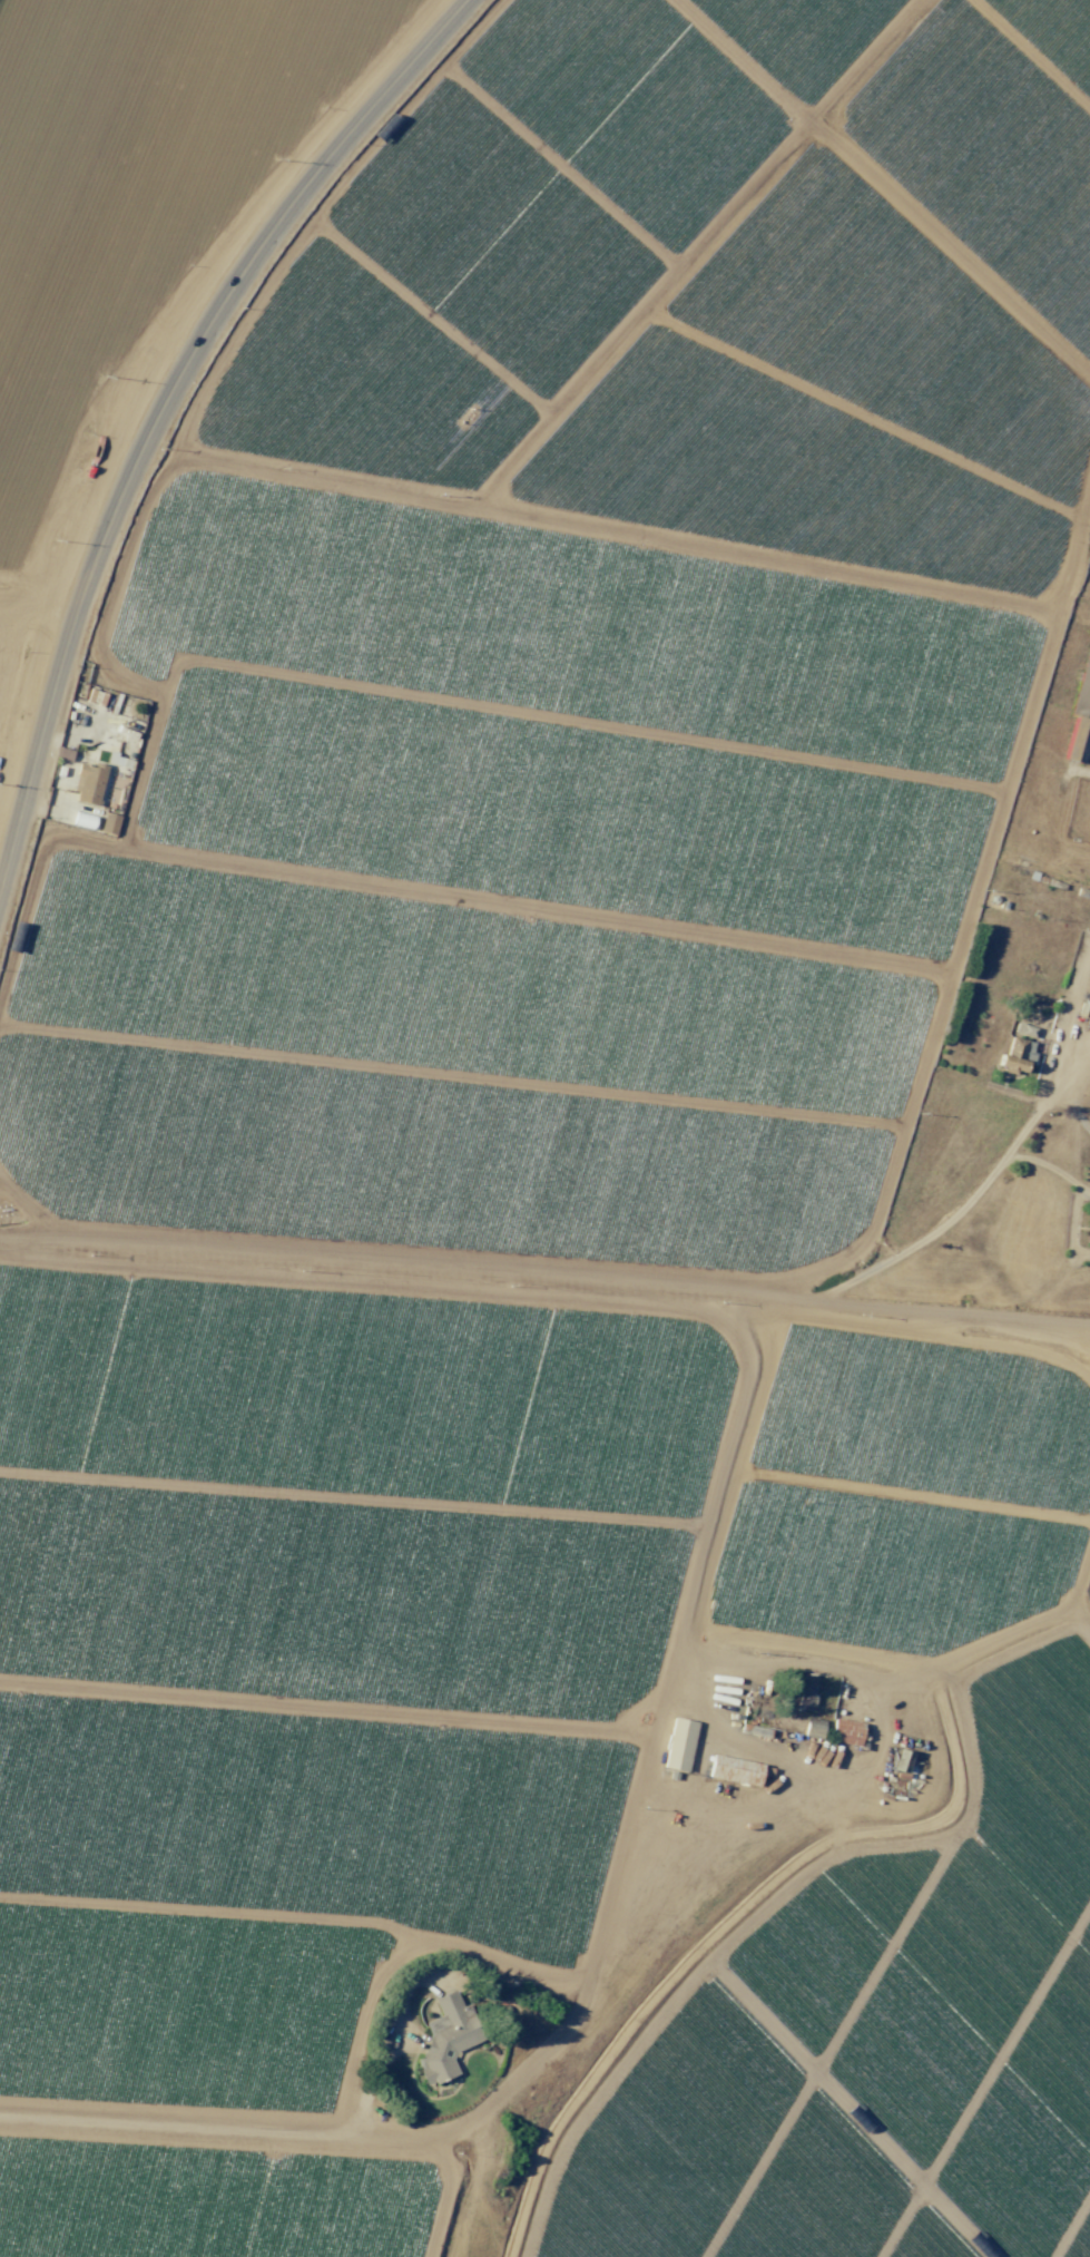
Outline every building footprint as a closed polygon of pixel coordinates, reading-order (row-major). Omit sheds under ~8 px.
[(1079,763),(1089,727),(1089,721),(1074,716),(1062,758),(1079,763)] [(70,761),(73,751),(58,746),(54,755),(70,761)] [(107,765),(93,762),(92,766),(80,763),(71,800),(97,806),(107,765)] [(99,831),(114,835),(120,816),(104,812),(99,831)] [(1014,1033),(1034,1037),(1036,1027),(1015,1023),(1014,1033)] [(1034,1043),(1011,1036),(1005,1055),(1000,1054),(996,1068),(1021,1076),(1027,1058),(1029,1059),(1034,1043)] [(811,1710),(815,1687),(794,1684),(790,1707),(811,1710)] [(696,1722),(672,1717),(662,1767),(686,1772),(696,1722)] [(820,1739),(823,1720),(805,1718),(803,1736),(820,1739)] [(861,1722),(832,1719),(830,1742),(859,1745),(861,1722)] [(891,1770),(906,1774),(911,1753),(897,1749),(891,1770)] [(757,1787),(762,1764),(712,1754),(707,1777),(757,1787)] [(483,2039),(469,2003),(461,2006),(454,1989),(433,1998),(440,2016),(419,2025),(431,2053),(415,2060),(426,2086),(458,2073),(450,2052),(483,2039)]
